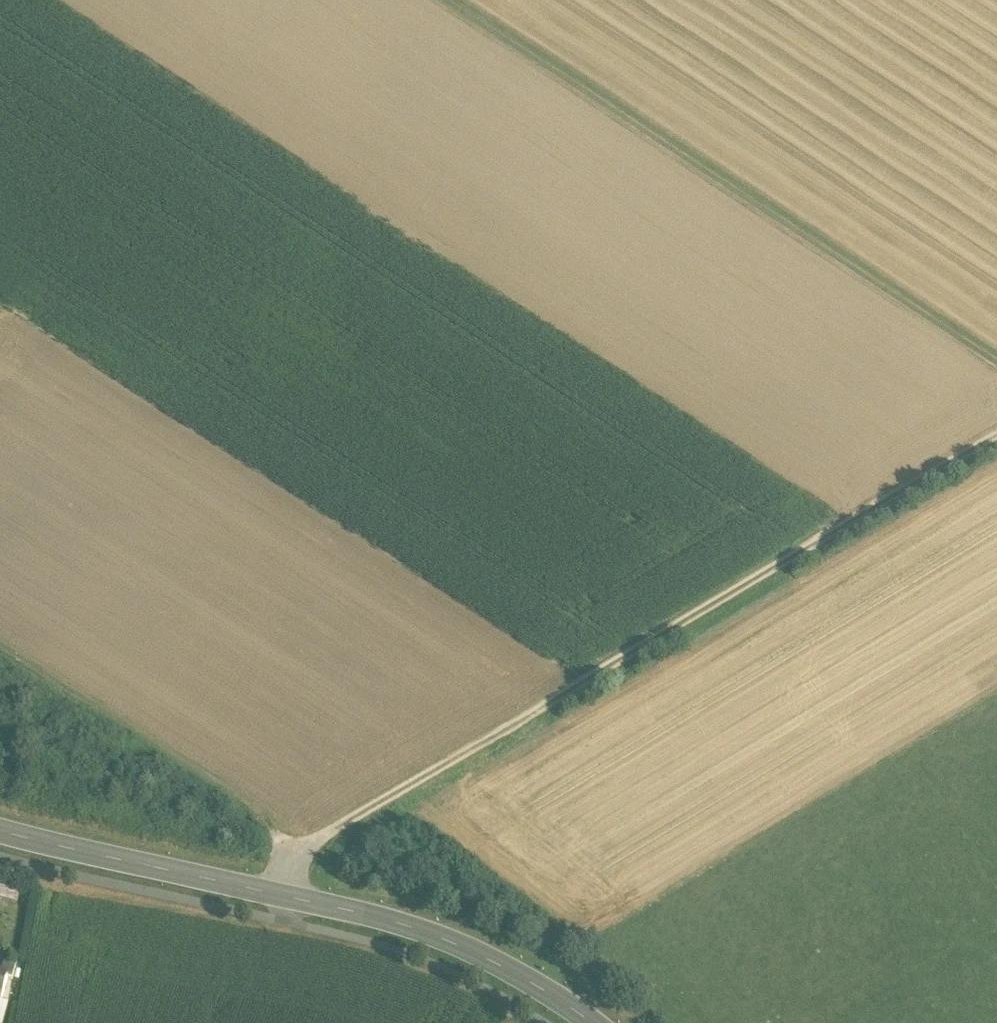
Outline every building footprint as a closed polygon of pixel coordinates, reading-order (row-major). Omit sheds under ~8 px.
[(0,974),(0,1002),(1,1003),(8,980),(13,981),(16,969),(4,965),(2,974),(0,974)]
